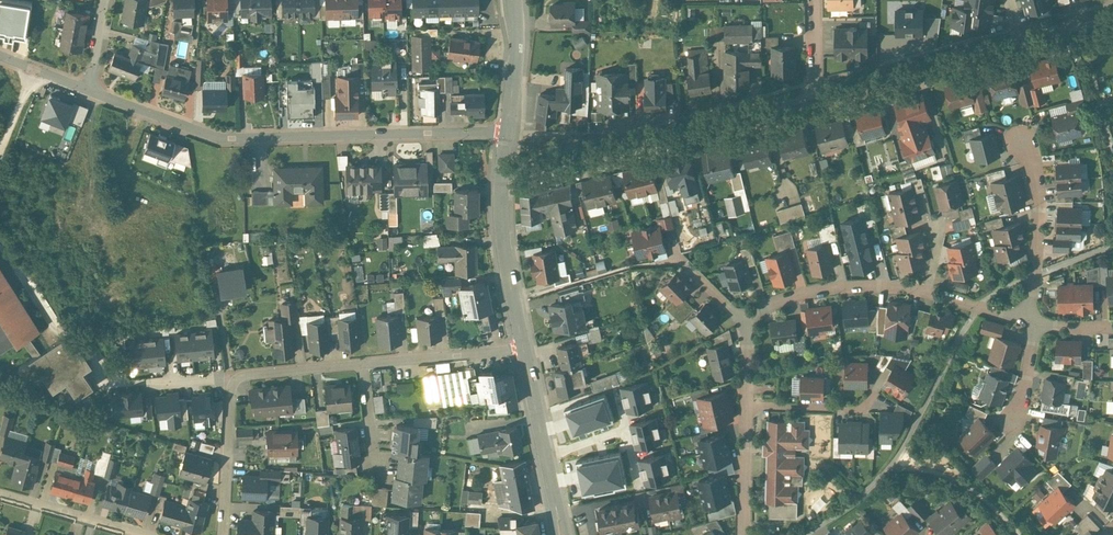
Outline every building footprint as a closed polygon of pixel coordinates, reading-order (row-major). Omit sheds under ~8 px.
[(14,0),(0,0),(0,33),(4,33),(4,37),(13,39),(14,35),(26,37),(32,3),(14,0)] [(123,20),(124,20),(124,17),(133,18),(133,22),(142,23),(146,4),(146,0),(126,0),(123,20)] [(175,14),(193,14),(192,5),(192,3),(193,3),(193,0),(174,0),(175,14)] [(208,18),(213,18),(218,22),(222,18),(227,18),(227,12),(226,0),(208,0),(208,18)] [(233,12),(233,14),(242,14),(242,0),(233,0),(233,12)] [(242,14),(252,14),(252,15),(254,17),(259,17),(260,15),(260,14),(270,13),(270,0),(242,0),(242,14)] [(283,13),(284,13),(298,13),(298,0),(283,0),(283,13)] [(298,13),(313,12),(313,0),(298,0),(298,13)] [(326,3),(327,16),(342,16),(341,0),(326,0),(326,3)] [(342,16),(356,15),(357,15),(356,2),(356,0),(341,0),(342,16)] [(369,14),(372,14),(374,16),(379,16),(381,14),(383,14),(384,14),(383,0),(369,0),(369,14)] [(384,14),(383,14),(383,19),(400,19),(399,0),(383,0),(384,14)] [(413,14),(426,14),(426,0),(413,0),(413,14)] [(426,14),(439,14),(438,0),(426,0),(426,14)] [(451,0),(438,0),(439,14),(451,14),(451,0)] [(451,14),(464,13),(464,0),(451,0),(451,14)] [(477,0),(464,0),(464,13),(477,13),(477,0)] [(965,8),(992,12),(994,0),(966,0),(965,8)] [(1026,12),(1051,6),(1050,0),(1022,0),(1026,12)] [(565,2),(565,4),(552,4),(552,14),(550,16),(550,20),(552,23),(552,25),(563,25),(563,23),(574,23),(574,24),(575,24),(575,20),(574,2),(565,2)] [(965,8),(955,7),(952,24),(971,27),(972,23),(983,24),(983,20),(991,22),(992,12),(965,8)] [(906,10),(897,10),(897,34),(922,34),(923,34),(923,16),(923,10),(913,10),(913,9),(906,9),(906,10)] [(88,14),(67,10),(61,46),(81,50),(88,14)] [(941,16),(923,16),(923,34),(922,34),(923,36),(938,36),(941,16)] [(591,31),(591,20),(575,20),(575,24),(574,24),(574,31),(591,31)] [(192,24),(174,21),(172,30),(176,33),(175,38),(191,41),(192,36),(190,33),(192,24)] [(762,25),(725,26),(725,40),(748,39),(753,39),(753,38),(762,38),(762,36),(762,25)] [(719,40),(718,26),(710,26),(710,40),(719,40)] [(857,27),(850,27),(850,28),(836,28),(836,55),(867,55),(867,28),(857,28),(857,27)] [(413,35),(412,35),(413,70),(430,70),(429,35),(428,35),(413,35)] [(582,36),(576,40),(580,47),(587,43),(582,36)] [(778,36),(762,36),(762,38),(762,48),(773,48),(773,47),(778,46),(779,46),(778,36)] [(374,46),(374,37),(365,38),(365,46),(374,46)] [(479,41),(450,37),(448,56),(476,59),(479,41)] [(762,38),(753,38),(753,39),(748,39),(748,50),(749,50),(749,64),(762,64),(762,48),(762,38)] [(160,41),(148,39),(145,48),(145,49),(140,62),(141,62),(141,61),(155,66),(160,42),(160,41)] [(168,43),(160,42),(155,66),(164,69),(168,43)] [(145,48),(133,44),(128,57),(115,52),(109,68),(134,78),(141,62),(140,62),(145,49),(145,48)] [(1078,45),(1072,47),(1075,60),(1082,58),(1078,45)] [(795,74),(794,46),(779,46),(778,46),(773,47),(773,48),(773,74),(795,74)] [(243,49),(235,49),(235,65),(244,65),(243,49)] [(706,49),(688,50),(689,56),(699,55),(701,73),(708,72),(706,49)] [(748,50),(725,50),(726,86),(749,85),(749,64),(749,50),(748,50)] [(701,73),(699,55),(689,56),(688,56),(690,75),(688,75),(690,93),(712,90),(709,72),(708,72),(701,73)] [(1054,58),(1031,64),(1036,85),(1059,78),(1054,58)] [(205,60),(197,59),(195,78),(204,79),(205,60)] [(321,61),(306,61),(307,75),(321,75),(322,75),(321,61)] [(364,61),(352,62),(352,66),(349,66),(350,76),(357,75),(357,77),(365,77),(364,61)] [(395,62),(381,62),(382,65),(371,65),(372,89),(382,89),(382,93),(395,93),(395,86),(396,86),(395,62)] [(637,82),(636,63),(626,63),(627,73),(628,82),(637,82)] [(178,66),(170,64),(167,74),(188,80),(189,80),(191,69),(178,66)] [(260,67),(244,67),(244,74),(261,74),(261,66),(260,66),(260,67)] [(583,68),(566,68),(566,75),(567,75),(566,87),(559,87),(558,96),(559,96),(560,96),(558,110),(571,112),(576,113),(575,114),(587,115),(588,108),(582,108),(583,71),(583,68)] [(590,72),(583,71),(582,108),(588,108),(590,72)] [(1006,71),(990,75),(994,90),(992,93),(993,97),(996,99),(1000,98),(1002,95),(1017,91),(1013,75),(1011,75),(1006,73),(1006,71)] [(627,73),(600,73),(601,85),(599,87),(599,95),(601,96),(601,108),(628,108),(628,93),(630,93),(630,87),(628,87),(628,82),(627,73)] [(167,74),(166,74),(162,92),(184,98),(189,80),(188,80),(167,74)] [(261,74),(244,74),(245,96),(263,96),(262,74),(261,74)] [(330,74),(322,75),(321,75),(322,98),(330,97),(330,74)] [(235,88),(234,75),(226,75),(227,88),(235,88)] [(350,76),(338,76),(338,97),(357,96),(357,97),(358,97),(357,77),(357,75),(350,76)] [(445,76),(436,76),(436,88),(439,88),(439,92),(445,91),(445,76)] [(225,80),(205,80),(203,82),(203,89),(225,89),(225,80)] [(968,81),(946,87),(951,107),(955,106),(957,108),(961,106),(962,104),(973,101),(971,92),(968,81)] [(675,102),(672,83),(665,83),(665,91),(666,91),(666,102),(675,102)] [(1029,83),(1018,86),(1023,103),(1026,102),(1034,100),(1031,89),(1029,83)] [(53,94),(55,87),(49,85),(46,92),(53,94)] [(1040,86),(1031,89),(1034,100),(1035,104),(1044,102),(1040,86)] [(315,116),(314,87),(291,87),(292,117),(315,116)] [(436,88),(421,89),(422,114),(439,113),(439,92),(439,88),(436,88)] [(203,89),(203,109),(226,109),(226,89),(225,89),(203,89)] [(982,89),(971,92),(973,101),(976,111),(987,108),(982,89)] [(666,102),(666,91),(665,91),(646,92),(646,110),(666,110),(666,102)] [(483,93),(450,94),(451,112),(464,112),(484,112),(483,93)] [(558,96),(540,93),(537,118),(557,120),(558,110),(560,96),(559,96),(558,96)] [(73,103),(51,94),(39,123),(62,132),(66,120),(73,103)] [(922,94),(896,104),(903,125),(900,126),(904,138),(911,136),(912,138),(927,133),(922,120),(930,117),(922,94)] [(357,97),(357,96),(338,97),(335,97),(335,116),(357,115),(357,97)] [(1084,98),(1067,103),(1069,112),(1076,110),(1076,113),(1087,110),(1084,98)] [(73,103),(66,120),(80,125),(88,106),(74,101),(73,103)] [(879,110),(867,114),(864,112),(857,114),(860,123),(863,137),(864,136),(864,134),(871,132),(875,134),(884,131),(879,110)] [(1069,112),(1053,116),(1056,127),(1054,130),(1055,132),(1058,134),(1058,136),(1070,133),(1071,135),(1081,133),(1076,113),(1076,110),(1069,112)] [(849,114),(837,117),(838,121),(842,120),(847,137),(854,135),(852,126),(849,114)] [(838,121),(816,127),(822,149),(848,142),(847,137),(842,120),(838,121)] [(860,123),(852,126),(856,142),(856,145),(866,142),(864,136),(863,137),(860,123)] [(979,126),(962,130),(965,141),(972,139),(971,139),(982,136),(979,126)] [(803,129),(779,135),(784,154),(795,151),(796,155),(809,152),(803,129)] [(175,142),(150,132),(143,151),(158,156),(156,163),(166,167),(169,160),(175,142)] [(927,133),(912,138),(911,136),(904,138),(901,139),(908,158),(909,160),(911,160),(934,151),(927,133)] [(982,136),(971,139),(972,139),(974,150),(975,150),(977,152),(979,159),(999,154),(993,133),(982,136)] [(766,138),(742,145),(747,164),(758,161),(759,165),(772,161),(766,138)] [(188,146),(175,142),(169,160),(174,161),(175,160),(191,166),(188,146)] [(728,149),(702,155),(709,180),(731,175),(730,174),(730,172),(733,171),(728,149)] [(452,154),(439,154),(439,170),(452,169),(452,154)] [(689,157),(666,163),(668,169),(671,184),(672,187),(682,184),(683,186),(685,186),(683,180),(692,178),(690,169),(691,169),(689,157)] [(1069,157),(1053,159),(1053,166),(1056,166),(1056,165),(1070,164),(1069,157)] [(908,158),(899,161),(902,171),(903,171),(905,181),(910,180),(917,178),(911,160),(909,160),(908,158)] [(951,163),(939,166),(942,177),(954,174),(951,163)] [(1070,164),(1056,165),(1056,166),(1057,176),(1056,176),(1056,180),(1081,178),(1080,163),(1070,164)] [(425,165),(406,166),(406,164),(393,165),(394,190),(415,189),(415,193),(427,193),(426,164),(425,164),(425,165)] [(379,165),(347,166),(348,193),(348,187),(368,186),(368,188),(380,188),(379,165)] [(651,165),(638,168),(644,193),(657,190),(656,183),(657,183),(655,176),(654,176),(651,165)] [(321,166),(274,168),(275,203),(288,203),(287,191),(309,190),(309,202),(322,202),(321,166)] [(624,171),(627,184),(626,184),(627,191),(628,190),(630,196),(644,193),(638,168),(624,171)] [(1004,168),(985,173),(988,184),(993,183),(993,182),(1007,178),(1004,168)] [(671,184),(668,169),(660,171),(663,181),(665,188),(664,185),(671,184)] [(624,170),(617,172),(620,185),(626,184),(627,184),(624,171),(624,170)] [(740,171),(730,174),(731,175),(734,190),(744,188),(740,171)] [(617,172),(610,174),(610,175),(613,187),(615,187),(620,185),(617,172)] [(610,175),(597,178),(603,203),(616,199),(615,194),(616,193),(615,187),(613,187),(610,175)] [(1007,178),(993,182),(993,183),(999,206),(1005,204),(1006,207),(1024,203),(1021,192),(1022,191),(1020,184),(1019,185),(1017,176),(1007,178)] [(917,178),(910,180),(912,187),(913,187),(913,190),(916,189),(917,192),(924,190),(921,177),(917,178)] [(584,181),(583,181),(586,194),(585,194),(586,201),(588,200),(589,206),(603,203),(597,178),(584,181)] [(1081,178),(1056,180),(1056,184),(1058,184),(1059,194),(1072,193),(1082,192),(1081,178)] [(583,180),(576,182),(579,195),(585,194),(586,194),(583,181),(584,181),(583,180)] [(956,180),(938,185),(941,194),(940,194),(938,197),(939,201),(942,202),(943,207),(962,202),(956,180)] [(657,183),(656,183),(657,190),(660,203),(667,201),(665,188),(663,181),(657,183)] [(451,182),(433,182),(433,190),(451,190),(451,182)] [(570,184),(540,191),(542,212),(551,210),(572,206),(570,184)] [(912,187),(889,193),(893,208),(916,202),(913,190),(913,187),(912,187)] [(477,189),(455,190),(455,203),(457,203),(457,211),(455,211),(455,212),(455,213),(466,213),(477,213),(477,198),(476,198),(476,191),(477,191),(477,189)] [(268,190),(251,191),(252,204),(268,203),(268,190)] [(540,191),(521,195),(524,222),(542,219),(542,212),(540,191)] [(387,192),(379,192),(379,210),(388,210),(387,192)] [(396,212),(396,192),(387,192),(388,210),(388,212),(396,212)] [(883,194),(886,208),(892,207),(888,193),(883,194)] [(916,202),(893,208),(897,222),(904,221),(920,216),(916,202)] [(801,203),(790,207),(793,220),(805,216),(801,203)] [(572,206),(551,210),(555,233),(577,228),(572,206)] [(972,206),(958,210),(961,219),(974,216),(972,206)] [(790,207),(777,211),(781,223),(793,220),(790,207)] [(1072,208),(1058,208),(1058,219),(1057,218),(1056,222),(1081,223),(1082,209),(1072,208)] [(466,213),(455,213),(455,212),(448,212),(448,224),(466,224),(466,213)] [(671,215),(656,219),(658,225),(660,224),(662,231),(674,228),(671,215)] [(1001,216),(984,221),(987,229),(996,227),(997,228),(1004,226),(1001,216)] [(609,228),(620,226),(619,217),(608,219),(609,228)] [(875,217),(860,221),(864,237),(879,233),(875,217)] [(859,218),(842,222),(848,245),(868,240),(865,240),(864,237),(860,221),(859,218)] [(897,222),(889,224),(891,231),(905,228),(904,221),(897,222)] [(834,222),(818,225),(822,242),(838,239),(834,222)] [(1004,226),(997,228),(1001,243),(1018,239),(1024,237),(1020,222),(1004,226)] [(1081,223),(1056,222),(1056,226),(1057,227),(1057,237),(1069,238),(1081,238),(1081,223)] [(651,226),(643,227),(643,229),(634,231),(636,236),(634,237),(636,244),(663,237),(662,231),(660,224),(658,225),(651,227),(651,226)] [(905,228),(891,231),(893,239),(898,238),(898,237),(907,235),(905,228)] [(791,230),(773,235),(779,254),(786,252),(785,249),(795,246),(791,230)] [(907,235),(898,237),(898,238),(901,252),(921,247),(925,246),(921,231),(907,235)] [(439,244),(439,232),(424,233),(425,245),(439,244)] [(378,236),(378,248),(388,248),(388,236),(378,236)] [(1069,238),(1057,237),(1054,236),(1054,250),(1069,250),(1069,238)] [(663,237),(636,244),(637,251),(639,251),(640,256),(650,254),(650,255),(658,253),(658,252),(666,250),(663,237)] [(682,251),(693,249),(691,237),(680,239),(682,251)] [(1018,239),(1001,243),(995,244),(999,260),(1022,253),(1018,239)] [(868,240),(848,245),(854,269),(864,266),(865,268),(874,266),(868,240)] [(972,241),(949,247),(953,261),(953,262),(973,256),(973,257),(976,256),(972,241)] [(827,244),(808,248),(813,270),(820,268),(824,271),(832,269),(827,244)] [(456,245),(437,246),(437,251),(431,251),(432,261),(448,260),(448,259),(456,258),(456,245)] [(475,245),(456,245),(456,258),(456,274),(476,273),(475,245)] [(750,246),(741,248),(744,260),(745,260),(747,266),(755,264),(750,246)] [(921,247),(901,252),(898,253),(901,267),(902,268),(911,265),(925,262),(921,247)] [(554,250),(534,254),(535,261),(532,262),(534,274),(537,274),(539,281),(554,278),(559,277),(558,275),(554,250)] [(779,254),(767,258),(771,270),(770,272),(772,278),(774,279),(775,283),(796,277),(788,251),(786,252),(779,254)] [(973,256),(953,262),(953,261),(950,262),(953,278),(977,272),(973,257),(973,256)] [(424,259),(413,260),(414,269),(424,268),(424,259)] [(744,260),(726,265),(727,271),(720,273),(724,285),(731,283),(732,287),(751,282),(747,266),(745,260),(744,260)] [(1107,263),(1099,265),(1100,285),(1108,284),(1108,277),(1107,263)] [(911,265),(902,268),(901,267),(897,268),(900,278),(914,274),(911,265)] [(1099,265),(1087,268),(1087,284),(1092,284),(1099,284),(1099,285),(1100,285),(1099,265)] [(242,268),(218,271),(221,291),(230,289),(231,293),(242,292),(242,288),(245,287),(242,268)] [(0,324),(0,351),(16,341),(17,343),(21,340),(34,357),(18,367),(29,384),(42,375),(53,390),(66,382),(76,397),(92,386),(82,371),(91,365),(79,347),(72,351),(63,337),(40,353),(28,336),(37,330),(0,271),(0,316),(3,322),(0,324)] [(570,273),(558,275),(559,277),(554,278),(555,285),(571,281),(570,273)] [(680,275),(674,275),(664,285),(670,291),(668,293),(673,299),(676,302),(683,296),(692,287),(680,275)] [(1064,276),(1047,281),(1047,288),(1059,288),(1059,286),(1059,284),(1064,284),(1064,276)] [(443,282),(444,294),(452,293),(452,282),(443,282)] [(485,282),(459,287),(465,314),(466,314),(466,312),(473,311),(474,313),(481,311),(490,310),(488,299),(486,299),(485,293),(487,293),(485,282)] [(968,284),(961,282),(959,289),(966,291),(968,284)] [(559,290),(562,303),(572,301),(580,299),(586,298),(584,289),(579,290),(578,284),(559,290)] [(1075,309),(1074,284),(1064,284),(1059,284),(1059,286),(1059,288),(1059,309),(1075,309)] [(1087,284),(1074,284),(1075,309),(1079,309),(1079,311),(1089,311),(1088,309),(1092,309),(1092,284),(1087,284)] [(403,291),(393,292),(395,312),(405,311),(403,291)] [(443,296),(433,297),(434,312),(444,311),(443,296)] [(676,302),(673,299),(666,307),(675,316),(689,302),(683,296),(676,302)] [(582,308),(580,299),(572,301),(574,309),(582,308)] [(562,303),(551,305),(555,329),(586,323),(583,308),(582,308),(574,309),(572,301),(562,303)] [(867,301),(844,303),(845,323),(868,321),(867,310),(867,301)] [(296,302),(282,303),(283,319),(299,318),(296,302)] [(689,302),(675,316),(680,321),(694,308),(689,302)] [(910,304),(889,302),(888,306),(886,326),(888,326),(890,328),(897,329),(899,327),(899,324),(908,325),(910,304)] [(705,304),(691,317),(699,325),(699,328),(703,332),(706,332),(706,333),(720,319),(715,314),(716,313),(711,308),(710,309),(705,304)] [(888,306),(877,305),(877,309),(877,325),(886,326),(888,306)] [(830,306),(809,309),(810,312),(811,319),(809,319),(810,327),(811,332),(819,331),(820,332),(824,331),(828,326),(833,325),(830,306)] [(932,311),(919,308),(916,322),(928,325),(932,311)] [(877,309),(867,310),(868,321),(868,329),(877,329),(877,325),(877,309)] [(954,315),(932,309),(932,311),(928,325),(926,331),(940,335),(942,329),(947,331),(949,323),(952,324),(954,315)] [(490,312),(490,310),(481,311),(484,327),(496,325),(494,311),(490,312)] [(810,312),(801,313),(803,328),(810,327),(809,319),(811,319),(810,312)] [(339,319),(338,319),(340,332),(341,348),(359,346),(355,314),(354,314),(355,317),(339,319)] [(339,315),(332,316),(333,333),(340,332),(338,319),(339,319),(339,315)] [(397,315),(377,317),(379,344),(400,342),(397,315)] [(438,315),(416,317),(419,340),(440,338),(438,315)] [(332,316),(324,317),(324,320),(325,320),(327,333),(333,333),(332,316)] [(324,320),(309,322),(309,318),(308,318),(311,351),(328,349),(327,333),(325,320),(324,320)] [(281,319),(269,320),(270,326),(267,326),(267,327),(266,327),(267,340),(271,340),(274,339),(274,334),(291,332),(290,324),(282,325),(281,319)] [(794,319),(772,322),(773,328),(771,330),(772,338),(774,340),(774,341),(793,339),(797,338),(796,335),(794,319)] [(1003,325),(984,319),(981,331),(999,337),(1000,337),(1003,325)] [(589,327),(592,341),(603,339),(600,325),(589,327)] [(833,325),(828,326),(824,331),(824,332),(830,334),(836,333),(835,325),(833,325)] [(729,328),(712,338),(714,346),(726,344),(726,345),(733,342),(729,328)] [(211,355),(208,329),(191,330),(194,357),(211,355)] [(194,357),(191,330),(174,332),(177,358),(194,357)] [(291,332),(274,334),(274,339),(275,355),(293,353),(291,332)] [(146,336),(149,363),(165,362),(163,334),(146,336)] [(804,334),(796,335),(797,338),(793,339),(795,354),(806,353),(804,334)] [(129,337),(132,365),(149,363),(146,336),(129,337)] [(1000,337),(999,337),(997,345),(994,347),(991,357),(1012,364),(1018,343),(1000,337)] [(1071,341),(1058,341),(1057,359),(1065,359),(1066,361),(1070,361),(1071,360),(1080,360),(1081,342),(1072,342),(1071,341)] [(578,343),(558,347),(563,369),(574,367),(583,366),(578,343)] [(714,346),(709,348),(716,377),(733,373),(726,345),(726,344),(714,346)] [(653,355),(662,353),(660,345),(651,347),(653,355)] [(883,354),(875,366),(883,371),(886,366),(893,354),(883,354)] [(911,358),(893,354),(886,366),(892,370),(895,365),(904,371),(911,358)] [(1093,359),(1083,359),(1083,377),(1092,379),(1093,359)] [(867,363),(846,363),(846,385),(866,385),(867,363)] [(904,371),(895,365),(892,370),(884,384),(902,395),(913,376),(904,371)] [(1007,370),(993,365),(991,373),(1005,378),(1007,370)] [(1096,370),(1103,376),(1108,370),(1101,365),(1096,370)] [(574,367),(578,383),(586,382),(583,366),(574,367)] [(474,367),(423,376),(427,400),(441,397),(442,405),(481,398),(477,379),(476,379),(474,367)] [(563,369),(556,371),(560,393),(570,391),(579,389),(578,383),(574,367),(563,369)] [(616,371),(592,380),(595,390),(620,381),(616,371)] [(991,373),(988,372),(985,380),(980,378),(978,385),(983,387),(981,393),(986,394),(989,401),(993,399),(1000,402),(1003,396),(1002,394),(1003,389),(1007,388),(1005,384),(1007,379),(1005,378),(991,373)] [(510,373),(491,376),(494,395),(496,405),(496,407),(508,405),(516,404),(510,373)] [(1074,376),(1058,373),(1057,380),(1065,381),(1065,382),(1073,383),(1074,376)] [(491,376),(477,379),(481,398),(494,395),(491,376)] [(824,377),(801,377),(801,396),(823,397),(823,392),(824,377)] [(1057,380),(1046,378),(1045,385),(1044,384),(1042,391),(1044,392),(1042,399),(1061,402),(1065,382),(1065,381),(1057,380)] [(398,392),(415,391),(414,382),(398,382),(398,392)] [(648,382),(623,388),(629,411),(654,405),(648,382)] [(348,384),(335,385),(324,386),(327,410),(351,408),(349,384),(348,384)] [(289,386),(251,390),(252,407),(260,406),(260,414),(291,411),(290,399),(289,386)] [(139,388),(112,391),(114,414),(143,411),(143,417),(152,416),(150,393),(140,394),(139,388)] [(708,388),(691,393),(693,400),(699,398),(699,397),(709,395),(708,388)] [(213,391),(191,393),(194,419),(203,418),(203,421),(216,420),(213,391)] [(709,395),(699,397),(699,398),(702,411),(731,404),(730,401),(728,401),(726,391),(709,395)] [(177,393),(162,394),(164,412),(179,410),(177,393)] [(376,411),(385,411),(384,394),(375,394),(376,411)] [(605,394),(567,407),(576,431),(613,418),(605,394)] [(304,398),(290,399),(291,411),(291,414),(306,413),(304,398)] [(913,410),(898,403),(894,410),(894,413),(903,413),(903,415),(908,418),(913,410)] [(988,412),(970,403),(966,413),(975,422),(976,424),(981,419),(983,421),(988,412)] [(731,404),(702,411),(705,424),(705,425),(716,422),(732,418),(730,408),(732,408),(731,404)] [(508,405),(496,407),(496,405),(487,408),(487,414),(509,413),(508,405)] [(1086,419),(1087,408),(1080,407),(1078,418),(1086,419)] [(324,409),(315,410),(317,426),(326,425),(324,409)] [(894,413),(882,412),(881,440),(891,441),(892,433),(896,433),(902,420),(903,415),(903,413),(894,413)] [(0,428),(0,432),(8,434),(13,417),(4,415),(0,428)] [(436,416),(414,417),(413,425),(435,427),(436,416)] [(1063,419),(1043,416),(1041,425),(1050,426),(1050,425),(1061,427),(1063,419)] [(657,418),(631,424),(637,448),(662,442),(657,418)] [(787,420),(768,419),(768,441),(763,441),(763,449),(767,449),(766,487),(771,487),(771,502),(785,503),(785,502),(791,502),(797,502),(797,496),(800,493),(797,490),(797,487),(798,487),(798,484),(790,483),(790,475),(797,475),(803,475),(803,469),(806,466),(803,462),(803,460),(803,456),(795,456),(796,447),(802,448),(802,447),(808,447),(808,442),(812,439),(808,435),(808,433),(809,433),(809,429),(803,429),(804,421),(791,421),(790,429),(787,429),(787,420)] [(828,425),(821,419),(816,425),(822,431),(828,425)] [(981,419),(976,424),(975,422),(960,437),(968,446),(971,444),(977,451),(995,434),(983,421),(981,419)] [(716,422),(705,425),(705,424),(699,425),(701,433),(718,429),(716,422)] [(854,423),(848,423),(848,424),(841,423),(840,436),(840,450),(854,450),(854,423)] [(861,423),(854,423),(854,450),(867,450),(867,448),(868,424),(861,424),(861,423)] [(326,425),(317,426),(319,435),(332,433),(332,424),(326,425)] [(417,427),(396,425),(396,426),(394,445),(394,444),(394,445),(393,451),(393,452),(400,452),(426,455),(417,454),(418,438),(416,436),(417,427)] [(1041,425),(1037,445),(1039,445),(1039,448),(1039,450),(1041,452),(1043,453),(1045,454),(1055,456),(1058,440),(1065,428),(1061,427),(1050,425),(1050,426),(1041,425)] [(517,426),(499,430),(503,451),(503,452),(521,449),(517,426)] [(355,427),(336,430),(339,453),(334,454),(335,464),(359,461),(358,450),(355,427)] [(499,430),(487,432),(488,435),(478,437),(481,452),(496,449),(497,453),(503,451),(499,430)] [(295,431),(268,432),(269,453),(296,453),(295,431)] [(710,432),(695,435),(696,443),(701,442),(712,439),(710,432)] [(701,442),(704,455),(726,450),(723,436),(712,439),(701,442)] [(25,442),(5,437),(0,455),(9,458),(8,460),(17,462),(20,451),(22,452),(25,442)] [(214,445),(201,441),(199,449),(212,453),(214,445)] [(54,444),(46,442),(42,458),(50,460),(54,446),(54,444)] [(187,445),(173,442),(172,448),(185,452),(187,445)] [(61,448),(54,446),(50,460),(57,462),(61,448)] [(1018,447),(1008,456),(1009,457),(997,467),(1009,480),(1013,476),(1016,478),(1018,478),(1022,476),(1026,480),(1036,470),(1029,463),(1029,460),(1030,459),(1018,447)] [(74,457),(60,453),(61,448),(57,462),(72,467),(74,457)] [(726,450),(704,455),(707,468),(729,463),(726,450)] [(22,452),(20,451),(17,462),(12,480),(32,486),(40,457),(22,452)] [(185,452),(178,474),(194,478),(205,481),(206,481),(211,459),(185,452)] [(426,455),(400,452),(398,476),(398,477),(421,479),(424,479),(424,478),(422,477),(423,465),(425,465),(426,455)] [(620,453),(579,461),(585,491),(595,489),(596,491),(615,487),(615,485),(626,483),(620,453)] [(667,455),(641,461),(646,484),(672,478),(667,455)] [(110,459),(105,475),(113,477),(117,461),(110,459)] [(524,461),(501,466),(503,480),(508,506),(533,508),(524,461)] [(94,471),(85,468),(84,474),(76,472),(75,476),(91,481),(94,471)] [(1107,469),(1105,473),(1100,474),(1097,480),(1112,488),(1112,471),(1111,470),(1107,469)] [(280,471),(260,470),(260,476),(266,476),(266,480),(280,481),(280,471)] [(1071,483),(1058,470),(1053,474),(1046,480),(1055,489),(1058,486),(1063,491),(1071,483)] [(75,476),(56,471),(51,491),(69,496),(75,476)] [(729,472),(706,477),(708,490),(731,486),(729,472)] [(164,475),(156,473),(150,492),(159,494),(164,475)] [(260,476),(243,475),(242,496),(265,498),(265,496),(268,494),(268,488),(265,485),(266,480),(266,476),(260,476)] [(91,481),(75,476),(69,496),(88,501),(93,482),(91,481)] [(421,479),(398,477),(398,476),(394,476),(392,499),(419,501),(419,500),(416,500),(417,489),(420,489),(421,479)] [(205,481),(194,478),(189,497),(203,501),(208,481),(206,481),(205,481)] [(503,480),(494,482),(498,505),(508,506),(503,480)] [(1097,480),(1094,487),(1096,491),(1094,495),(1098,498),(1104,502),(1111,505),(1112,507),(1112,488),(1097,480)] [(119,483),(117,487),(109,485),(103,504),(124,510),(125,510),(130,490),(131,490),(132,486),(119,483)] [(731,486),(708,490),(711,505),(717,504),(734,500),(731,486)] [(1055,489),(1040,503),(1042,506),(1040,508),(1044,513),(1046,511),(1056,521),(1074,503),(1063,491),(1058,486),(1055,489)] [(388,488),(372,487),(371,504),(371,505),(386,506),(388,488)] [(483,502),(483,489),(462,489),(462,502),(483,502)] [(131,490),(130,490),(125,510),(124,510),(124,511),(145,517),(151,496),(131,490)] [(677,492),(667,494),(667,493),(664,494),(668,517),(669,518),(682,516),(677,492)] [(166,496),(159,494),(155,507),(162,509),(164,500),(165,501),(166,496)] [(660,495),(650,497),(654,518),(659,517),(659,518),(668,517),(664,494),(660,495)] [(189,497),(186,506),(181,524),(181,526),(200,530),(207,502),(203,501),(189,497)] [(819,497),(813,505),(819,510),(825,502),(819,497)] [(908,507),(899,498),(892,505),(899,513),(901,512),(907,518),(913,513),(908,507)] [(1104,502),(1098,498),(1094,504),(1106,516),(1111,505),(1104,502)] [(917,499),(908,507),(913,513),(919,520),(924,515),(928,519),(929,517),(931,514),(917,499)] [(165,501),(164,500),(162,509),(160,518),(181,524),(186,506),(165,501)] [(734,500),(717,504),(719,511),(715,512),(717,517),(739,512),(736,500),(734,500)] [(634,502),(599,509),(601,516),(599,516),(602,531),(640,524),(637,508),(635,509),(634,502)] [(944,506),(938,511),(937,510),(931,514),(929,517),(944,534),(947,534),(958,526),(958,527),(970,517),(962,507),(958,510),(951,503),(945,508),(944,506)] [(353,504),(342,504),(341,517),(352,517),(353,504)] [(371,504),(360,504),(359,515),(362,515),(362,518),(370,519),(371,505),(371,504)] [(301,506),(280,505),(279,515),(300,516),(301,506)] [(253,510),(253,520),(252,534),(272,534),(273,511),(253,510)] [(417,526),(418,510),(410,510),(409,526),(417,526)] [(480,512),(466,511),(465,525),(479,526),(480,512)] [(901,512),(899,513),(895,517),(895,520),(886,528),(893,534),(910,534),(917,529),(907,518),(901,512)] [(1087,514),(1077,524),(1087,534),(1089,532),(1092,534),(1100,527),(1087,514)] [(309,516),(308,534),(327,534),(328,517),(321,517),(309,516)] [(340,517),(340,534),(359,534),(360,518),(352,517),(341,517),(340,517)] [(519,518),(498,517),(499,525),(501,534),(518,533),(516,525),(521,524),(519,518)] [(705,521),(711,530),(712,529),(715,534),(717,534),(724,531),(717,517),(705,521)] [(238,520),(238,534),(252,534),(253,520),(252,521),(248,521),(248,520),(238,520)] [(853,527),(852,525),(846,531),(848,532),(845,534),(868,534),(871,532),(861,520),(853,527)] [(516,525),(518,533),(518,534),(539,534),(536,521),(521,524),(516,525)] [(981,529),(984,532),(981,534),(1000,534),(988,522),(981,529)] [(388,524),(388,534),(407,534),(407,525),(388,524)] [(8,526),(5,534),(23,534),(24,531),(8,526)]
